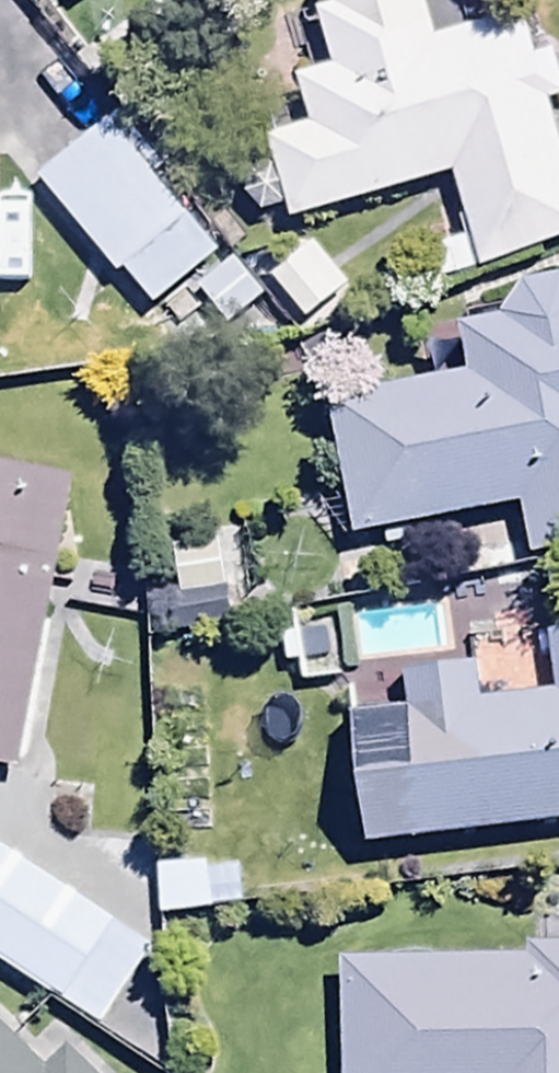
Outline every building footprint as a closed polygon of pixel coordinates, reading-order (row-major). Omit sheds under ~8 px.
[(456,186),(483,280),(558,258),(558,138),(551,111),(558,109),(558,75),(556,66),(539,71),(526,24),(439,49),(425,0),(335,0),(340,19),(323,24),(339,79),(300,89),(314,136),(275,147),(298,232),(456,186)] [(113,127),(39,189),(148,318),(221,256),(113,127)] [(352,295),(311,249),(264,291),(305,337),(352,295)] [(357,551),(523,521),(531,568),(558,563),(558,290),(529,294),(504,329),(463,335),(472,391),(332,412),(357,551)] [(0,476),(0,778),(19,781),(74,490),(0,476)] [(168,537),(173,604),(242,598),(237,532),(168,537)] [(368,856),(558,836),(558,640),(550,641),(556,701),(482,708),(478,672),(406,680),(411,720),(355,726),(368,856)] [(109,1041),(160,961),(0,859),(0,971),(109,1041)] [(533,957),(534,968),(345,972),(347,1072),(558,1072),(558,957),(533,957)] [(0,1031),(0,1072),(43,1072),(0,1031)] [(70,1050),(48,1072),(94,1072),(70,1050)]
